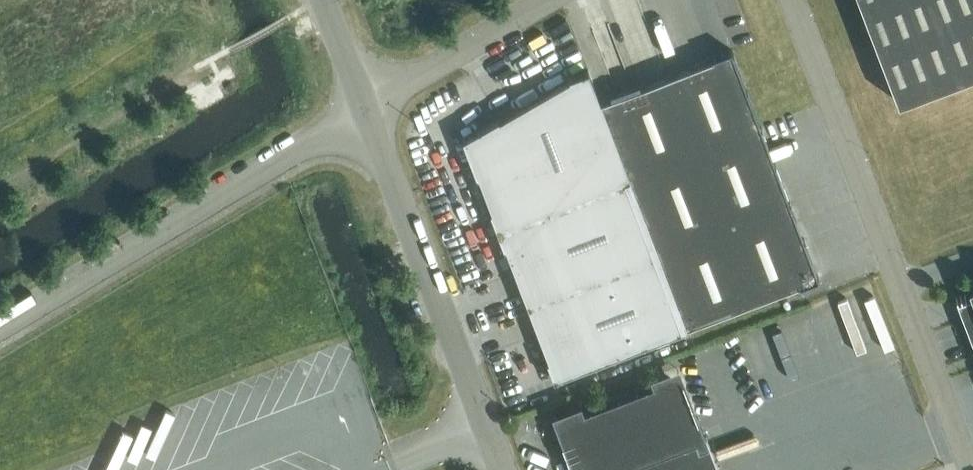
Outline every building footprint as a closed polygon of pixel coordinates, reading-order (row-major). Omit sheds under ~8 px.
[(898,101),(972,72),(972,0),(859,0),(898,101)] [(808,281),(818,277),(731,48),(712,56),(712,58),(601,100),(686,325),(798,283),(799,284),(808,281)] [(554,378),(687,327),(686,325),(601,100),(588,68),(569,76),(570,78),(500,118),(499,116),(462,137),(477,175),(478,175),(491,209),(490,210),(504,247),(506,247),(548,358),(546,359),(554,378)] [(965,318),(972,340),(972,315),(965,318)] [(676,381),(668,377),(568,415),(564,423),(582,469),(719,469),(706,434),(698,437),(676,381)]
